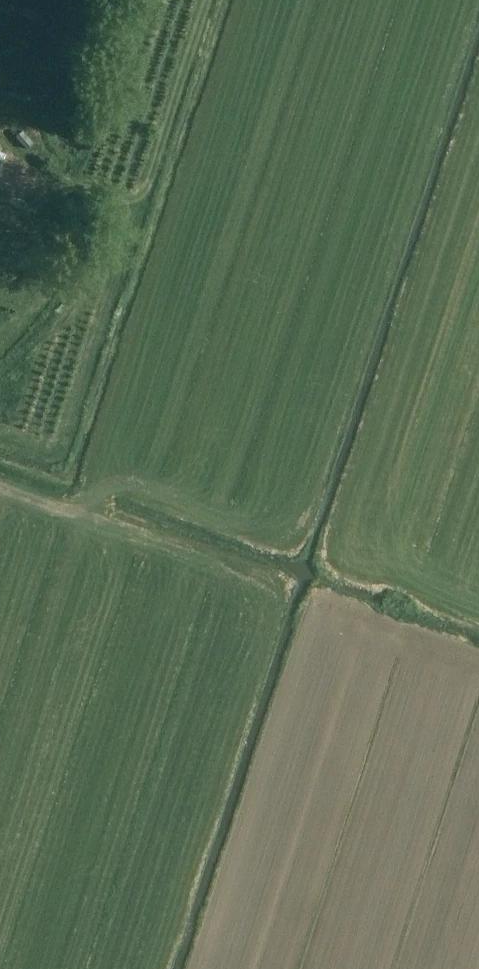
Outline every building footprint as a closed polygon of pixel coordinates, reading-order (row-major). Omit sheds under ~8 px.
[(33,144),(22,131),(16,136),(26,149),(33,144)]
